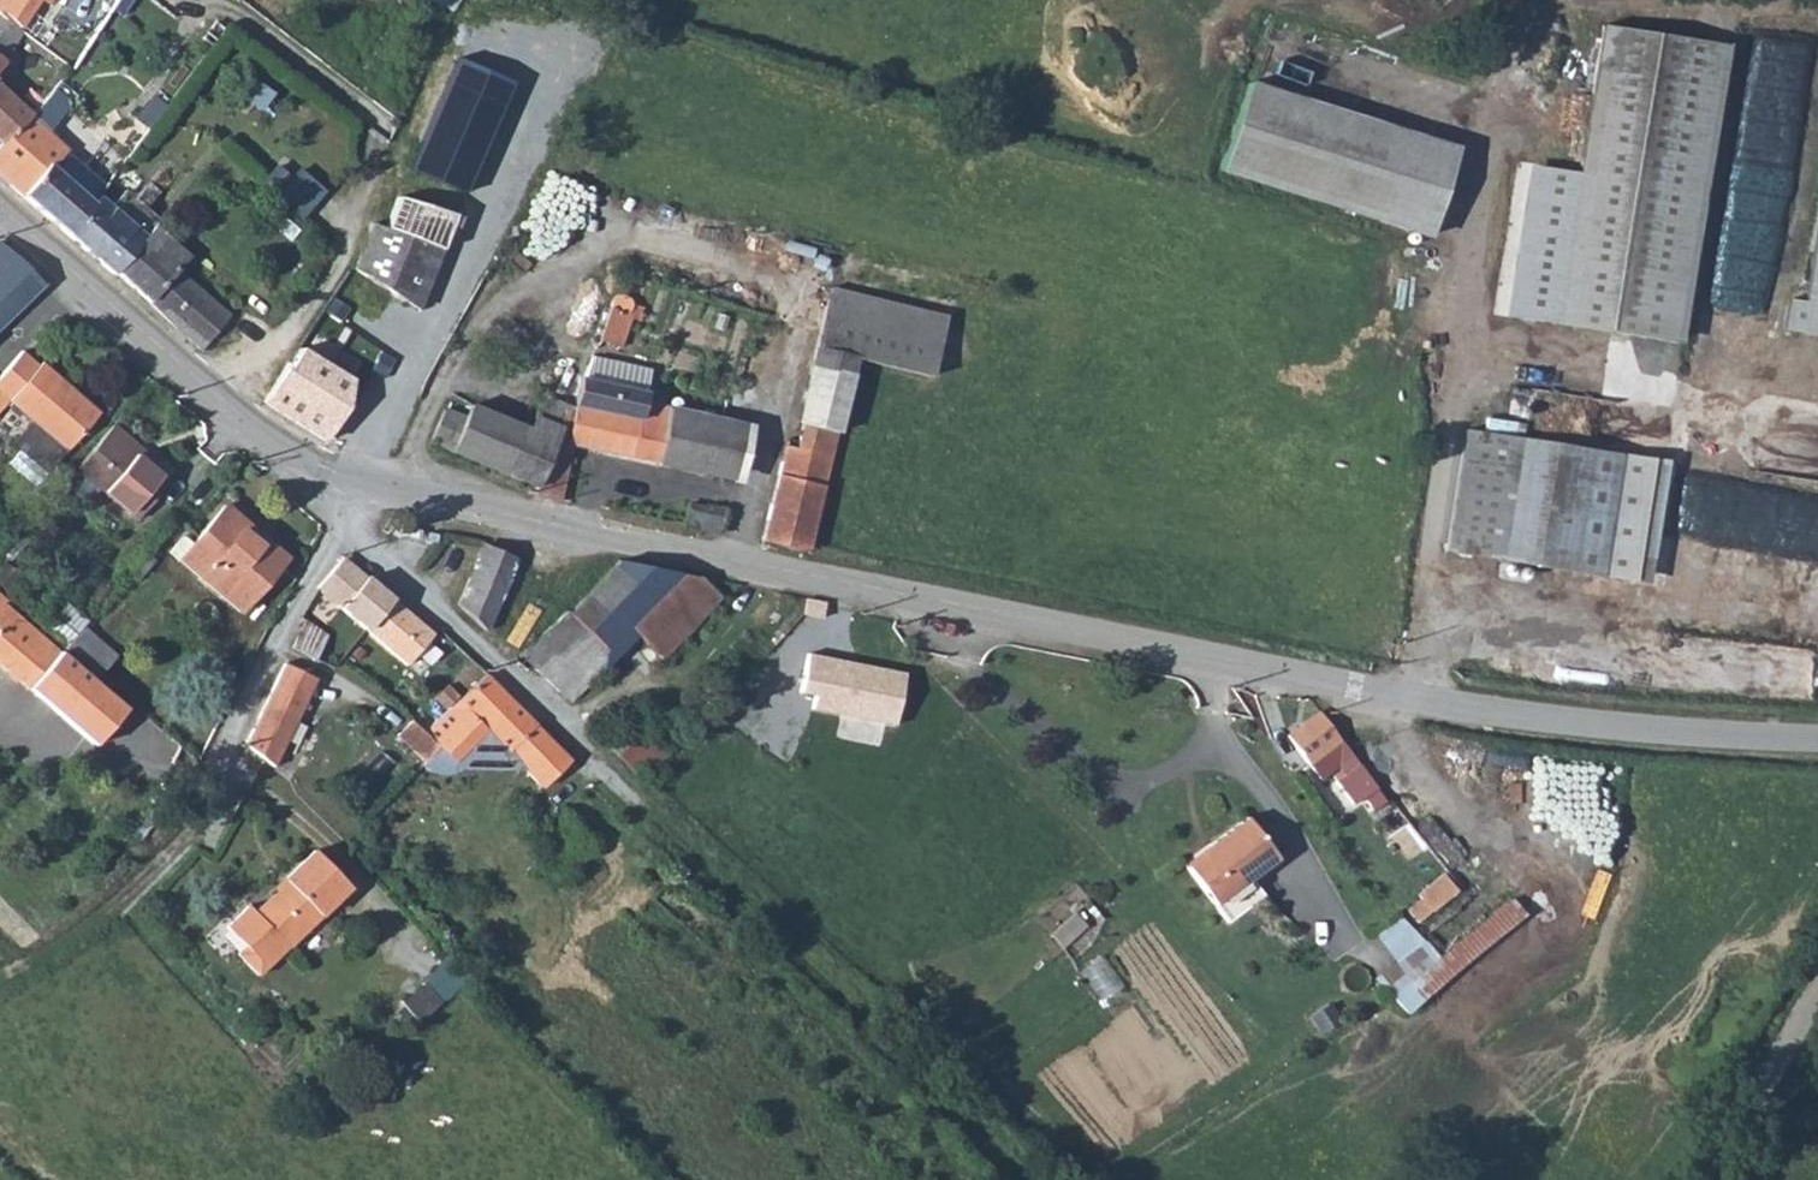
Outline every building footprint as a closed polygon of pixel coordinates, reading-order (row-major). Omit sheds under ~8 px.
[(18,29),(36,0),(0,0),(0,15),(18,29)] [(10,73),(2,65),(21,31),(18,29),(0,15),(0,89),(10,73)] [(1726,46),(1602,26),(1578,174),(1530,168),(1506,315),(1677,344),(1726,46)] [(451,61),(385,229),(441,250),(507,83),(451,61)] [(1417,234),(1442,146),(1235,86),(1209,174),(1417,234)] [(1,143),(2,145),(30,116),(0,89),(0,142),(1,143)] [(165,107),(154,98),(138,119),(150,127),(165,107)] [(1767,310),(1800,113),(1788,111),(1779,166),(1743,160),(1719,302),(1767,310)] [(1,143),(0,145),(0,177),(67,235),(93,204),(53,168),(69,150),(30,116),(2,145),(1,143)] [(277,168),(264,184),(278,196),(292,180),(277,168)] [(292,180),(278,196),(302,216),(323,191),(299,172),(292,180)] [(93,204),(67,235),(113,275),(115,273),(154,227),(159,221),(125,192),(112,207),(99,196),(93,204)] [(356,267),(418,308),(441,250),(385,229),(373,224),(356,267)] [(154,227),(115,273),(147,301),(176,329),(201,350),(229,316),(175,270),(187,256),(154,227)] [(1810,300),(1788,297),(1784,331),(1817,336),(1817,241),(1810,300)] [(17,258),(0,244),(0,270),(17,258)] [(0,270),(0,330),(44,286),(17,258),(0,270)] [(356,267),(301,349),(351,382),(366,389),(420,310),(418,308),(356,267)] [(650,276),(641,274),(633,284),(646,288),(650,276)] [(830,289),(815,350),(854,360),(930,378),(945,317),(830,289)] [(610,308),(599,340),(620,348),(630,319),(640,322),(645,308),(632,304),(630,299),(626,297),(620,295),(615,296),(613,299),(611,305),(612,309),(610,308)] [(790,323),(777,318),(772,331),(786,335),(790,323)] [(351,382),(301,349),(287,370),(285,369),(263,403),(326,441),(347,409),(351,382)] [(815,350),(804,399),(809,400),(841,409),(854,360),(815,350)] [(22,351),(0,377),(0,413),(10,401),(33,420),(15,441),(50,470),(67,450),(68,450),(97,416),(68,391),(71,387),(41,363),(39,366),(22,351)] [(592,358),(584,379),(644,402),(649,370),(592,358)] [(536,486),(533,495),(560,500),(572,446),(657,463),(669,409),(670,407),(644,402),(584,379),(581,379),(573,412),(565,409),(560,429),(561,430),(536,486)] [(542,396),(534,419),(560,429),(565,409),(567,405),(542,396)] [(762,541),(807,550),(841,409),(809,400),(797,449),(785,445),(762,541)] [(466,416),(451,452),(536,486),(561,430),(560,429),(534,419),(529,430),(471,406),(466,416)] [(669,409),(657,463),(726,479),(738,424),(669,409)] [(430,443),(451,452),(466,416),(461,414),(460,416),(444,410),(430,443)] [(112,426),(76,469),(136,520),(168,483),(122,445),(127,439),(112,426)] [(1599,576),(1631,581),(1650,460),(1465,430),(1446,552),(1599,576)] [(690,504),(685,526),(721,533),(725,512),(690,504)] [(247,525),(226,506),(192,544),(183,537),(170,552),(240,612),(286,559),(270,544),(265,550),(242,531),(247,525)] [(424,532),(407,529),(405,537),(422,541),(424,532)] [(482,547),(458,604),(486,631),(515,561),(482,547)] [(343,559),(318,589),(366,630),(390,599),(343,559)] [(619,562),(568,613),(585,632),(603,651),(627,626),(634,632),(688,576),(619,562)] [(688,576),(634,632),(662,660),(721,598),(701,578),(688,576)] [(4,604),(7,601),(0,596),(0,664),(28,689),(60,652),(4,604)] [(390,599),(366,630),(407,666),(433,635),(418,622),(416,622),(390,599)] [(825,603),(805,599),(802,616),(822,619),(825,603)] [(45,624),(69,644),(83,629),(87,623),(64,603),(45,624)] [(566,611),(515,659),(527,671),(532,665),(570,701),(584,688),(554,660),(585,632),(568,613),(566,611)] [(307,622),(293,649),(314,659),(326,636),(307,622)] [(83,629),(69,644),(65,649),(97,676),(115,656),(83,629)] [(585,632),(554,660),(584,688),(597,674),(589,665),(603,651),(585,632)] [(60,652),(28,689),(95,746),(126,709),(60,652)] [(904,672),(809,654),(802,691),(817,694),(814,711),(894,726),(904,672)] [(246,744),(274,767),(306,702),(299,698),(310,676),(285,664),(246,744)] [(486,675),(424,733),(440,748),(426,763),(422,767),(430,772),(438,775),(449,774),(459,771),(473,767),(523,768),(550,742),(486,675)] [(310,676),(299,698),(306,702),(317,679),(310,676)] [(1286,733),(1322,780),(1339,767),(1345,776),(1335,781),(1353,805),(1365,798),(1373,811),(1385,803),(1375,789),(1319,712),(1289,729),(1284,732),(1286,733)] [(411,721),(397,736),(426,763),(440,748),(424,733),(411,721)] [(570,762),(550,742),(523,768),(543,788),(570,762)] [(1277,860),(1246,817),(1209,845),(1212,848),(1186,868),(1215,906),(1277,860)] [(255,914),(248,906),(226,927),(244,947),(236,955),(257,976),(349,887),(314,851),(284,880),(287,883),(255,914)] [(1431,912),(1457,891),(1444,874),(1417,896),(1431,912)] [(1413,982),(1425,996),(1523,915),(1512,899),(1413,982)] [(1051,934),(1061,947),(1084,926),(1074,913),(1051,934)] [(451,955),(400,1002),(421,1025),(472,978),(451,955)]
